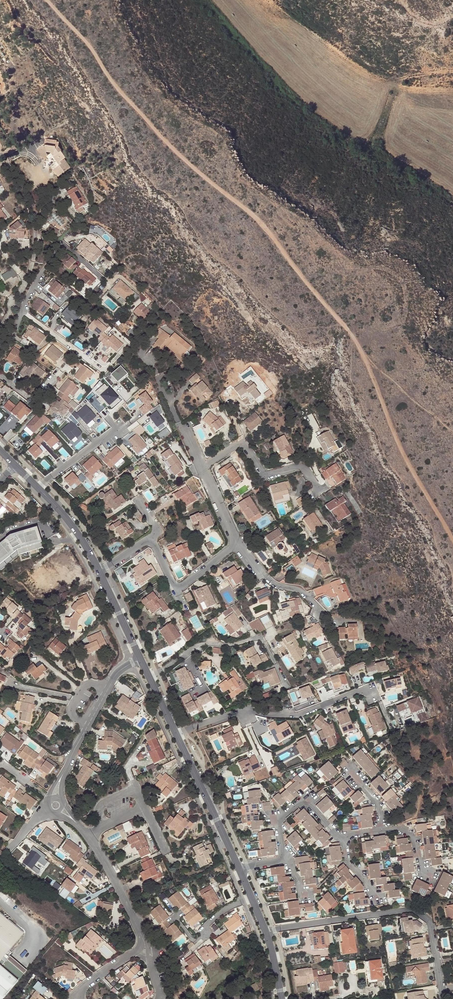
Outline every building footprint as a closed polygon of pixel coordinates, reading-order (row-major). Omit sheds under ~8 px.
[(53,153),(55,155),(53,156),(60,165),(53,169),(58,176),(70,167),(64,158),(66,157),(58,146),(59,142),(56,142),(56,141),(47,139),(46,144),(44,144),(37,149),(42,155),(46,152),(47,151),(51,152),(53,153)] [(77,187),(67,193),(76,208),(74,209),(76,211),(87,204),(77,187)] [(25,225),(21,220),(4,234),(7,241),(9,239),(23,240),(25,225)] [(95,263),(99,258),(96,255),(100,250),(93,243),(91,245),(85,239),(78,248),(87,257),(86,258),(90,262),(91,261),(95,263)] [(61,261),(65,265),(69,269),(73,272),(77,267),(74,264),(77,262),(68,253),(61,261)] [(97,280),(92,275),(91,277),(89,276),(90,275),(89,274),(84,269),(83,271),(79,268),(74,274),(87,285),(88,284),(91,286),(97,280)] [(12,277),(13,278),(17,276),(12,269),(2,276),(5,281),(12,277)] [(54,298),(63,288),(54,280),(49,286),(52,288),(48,293),(54,298)] [(120,281),(113,289),(126,301),(134,293),(120,281)] [(65,290),(63,288),(54,298),(57,300),(65,290)] [(39,297),(31,307),(43,316),(51,306),(39,297)] [(141,302),(133,311),(141,319),(150,310),(141,302)] [(62,314),(65,318),(66,316),(75,324),(82,315),(71,305),(62,314)] [(75,324),(66,316),(65,318),(64,319),(72,326),(75,324)] [(89,326),(94,330),(100,336),(98,338),(101,341),(107,335),(104,333),(107,329),(96,318),(89,326)] [(157,332),(159,335),(165,329),(163,326),(157,332)] [(26,328),(26,329),(23,333),(26,335),(30,338),(29,338),(37,344),(43,335),(32,327),(31,327),(29,330),(26,328)] [(171,336),(172,335),(169,333),(164,333),(163,337),(160,337),(153,344),(158,350),(165,344),(171,349),(182,338),(176,333),(171,337),(171,336)] [(100,342),(103,345),(105,343),(110,347),(116,353),(122,345),(112,336),(110,338),(107,335),(101,341),(100,342)] [(43,348),(48,339),(44,337),(39,346),(43,348)] [(182,357),(185,355),(192,348),(182,338),(171,349),(175,353),(178,353),(182,357)] [(42,353),(48,358),(49,356),(54,361),(61,353),(50,344),(42,353)] [(13,346),(5,355),(11,359),(18,364),(25,354),(13,346)] [(64,361),(69,354),(66,352),(60,359),(64,361)] [(182,357),(178,353),(175,353),(174,354),(182,363),(187,357),(185,355),(182,357)] [(76,366),(79,362),(72,356),(67,364),(71,367),(73,363),(76,366)] [(199,358),(195,361),(195,363),(199,367),(201,367),(204,363),(204,361),(201,358),(199,358)] [(17,373),(21,375),(22,374),(27,377),(29,374),(30,373),(32,374),(31,375),(34,378),(35,377),(38,379),(43,372),(31,362),(29,364),(26,361),(17,373)] [(76,370),(73,375),(81,381),(81,382),(86,375),(90,369),(81,363),(77,369),(78,369),(77,371),(76,370)] [(108,370),(102,376),(110,385),(116,379),(117,380),(126,372),(120,366),(111,373),(108,370)] [(126,372),(117,380),(118,381),(127,374),(126,372)] [(192,384),(199,377),(196,373),(189,380),(192,384)] [(59,389),(56,393),(60,396),(65,401),(69,397),(66,394),(68,392),(74,384),(75,383),(66,376),(57,388),(59,389)] [(191,388),(196,394),(195,395),(202,403),(205,399),(202,396),(205,393),(208,396),(212,393),(201,381),(197,385),(196,384),(191,388)] [(243,382),(234,389),(241,397),(247,392),(254,401),(261,395),(255,389),(256,388),(250,381),(247,383),(249,385),(247,387),(243,382)] [(77,386),(74,384),(68,392),(71,394),(77,386)] [(112,408),(120,401),(109,389),(104,385),(95,393),(100,397),(101,396),(109,405),(112,408)] [(145,393),(139,397),(144,405),(139,409),(144,415),(153,408),(150,404),(152,402),(145,393)] [(13,396),(8,401),(15,407),(11,413),(20,421),(25,415),(27,417),(31,412),(13,396)] [(54,398),(52,400),(49,403),(47,406),(55,412),(56,411),(61,414),(69,404),(65,401),(60,396),(57,400),(54,398)] [(101,396),(100,397),(97,400),(101,404),(103,401),(108,406),(109,405),(101,396)] [(70,398),(67,402),(73,407),(77,403),(70,398)] [(74,410),(71,413),(76,419),(80,416),(87,424),(96,415),(86,405),(77,413),(74,410)] [(156,412),(149,417),(157,428),(164,422),(156,412)] [(213,428),(212,429),(215,432),(222,427),(222,426),(225,423),(220,417),(218,419),(210,412),(204,419),(211,425),(213,428)] [(262,421),(255,412),(243,422),(251,430),(262,421)] [(71,420),(61,430),(70,440),(75,436),(76,437),(82,432),(74,424),(78,421),(76,419),(71,413),(68,417),(71,420)] [(45,422),(37,414),(26,426),(34,433),(45,422)] [(211,429),(212,429),(213,428),(211,425),(204,419),(202,421),(208,426),(211,429)] [(193,427),(199,440),(206,437),(201,424),(193,427)] [(145,431),(139,425),(132,430),(136,434),(128,440),(133,446),(139,453),(146,447),(138,436),(145,431)] [(162,438),(173,431),(169,426),(159,433),(162,438)] [(39,433),(35,436),(40,442),(44,439),(51,447),(59,439),(50,429),(41,436),(39,433)] [(329,431),(318,438),(320,442),(322,443),(324,442),(328,449),(331,447),(334,452),(339,449),(329,431)] [(32,440),(35,443),(28,450),(35,458),(42,451),(38,446),(41,443),(40,442),(35,436),(32,440)] [(286,457),(288,454),(287,452),(292,450),(284,436),(274,442),(280,452),(280,455),(281,457),(284,458),(286,457)] [(108,454),(102,460),(110,468),(124,455),(116,447),(111,452),(108,454)] [(182,465),(174,454),(173,455),(169,449),(161,455),(164,461),(166,460),(171,467),(170,468),(175,476),(177,474),(183,471),(183,470),(180,467),(182,465)] [(93,455),(82,465),(88,471),(84,474),(89,480),(93,477),(91,475),(102,465),(93,455)] [(118,468),(126,462),(123,458),(115,465),(118,468)] [(145,463),(139,467),(141,470),(143,469),(146,472),(144,473),(143,472),(134,479),(139,486),(142,483),(141,481),(147,477),(148,479),(154,487),(159,484),(145,463)] [(242,481),(230,463),(219,471),(232,491),(235,489),(233,487),(242,481)] [(346,478),(336,464),(326,470),(330,477),(326,480),(332,488),(346,478)] [(322,473),(326,480),(330,477),(326,470),(322,473)] [(78,479),(72,472),(64,480),(70,486),(78,479)] [(270,487),(274,499),(282,496),(288,495),(287,489),(290,488),(288,481),(270,487)] [(174,494),(178,500),(179,500),(180,499),(182,501),(186,507),(196,501),(187,486),(182,489),(174,494)] [(255,490),(260,498),(263,495),(259,488),(255,490)] [(12,505),(16,500),(20,495),(12,489),(10,492),(9,494),(7,493),(4,497),(8,501),(6,504),(6,505),(14,511),(16,508),(12,505)] [(103,499),(106,502),(108,501),(112,506),(114,510),(121,506),(121,505),(125,502),(121,495),(117,498),(116,499),(114,497),(116,495),(112,490),(105,494),(104,493),(102,493),(100,493),(98,495),(99,498),(101,499),(103,499)] [(24,499),(20,495),(16,500),(20,503),(24,499)] [(253,522),(262,516),(257,508),(256,508),(254,505),(255,505),(250,497),(238,504),(243,512),(245,511),(250,519),(251,519),(253,522)] [(302,497),(296,500),(300,507),(301,506),(304,505),(305,504),(302,497)] [(336,499),(326,506),(330,512),(334,509),(341,520),(351,514),(344,503),(347,501),(344,497),(339,500),(340,501),(338,502),(336,499)] [(11,514),(14,511),(6,505),(4,508),(5,508),(11,514)] [(192,523),(200,520),(201,519),(203,524),(202,525),(204,529),(213,525),(209,515),(205,517),(203,513),(199,515),(199,514),(190,517),(192,523)] [(304,520),(312,532),(316,529),(317,530),(323,527),(313,513),(304,520)] [(115,529),(117,532),(119,531),(124,539),(133,532),(126,522),(122,525),(118,520),(111,526),(109,528),(111,530),(113,531),(115,529)] [(0,546),(0,560),(15,547),(17,550),(18,555),(43,547),(37,528),(18,534),(19,535),(15,537),(13,538),(14,540),(14,541),(9,543),(7,541),(0,546)] [(273,541),(276,546),(277,547),(277,548),(277,549),(277,550),(278,550),(278,551),(279,551),(280,551),(281,551),(282,551),(282,550),(283,550),(285,553),(288,551),(281,542),(285,539),(278,528),(265,537),(270,543),(273,541)] [(7,541),(9,543),(14,541),(14,540),(13,538),(15,537),(19,535),(18,534),(10,536),(0,544),(0,546),(7,541)] [(214,552),(209,543),(206,544),(209,550),(211,554),(214,552)] [(175,554),(176,558),(185,554),(186,557),(187,558),(191,556),(187,547),(186,548),(184,544),(177,547),(170,551),(169,551),(171,556),(175,554)] [(0,560),(0,564),(17,550),(15,547),(0,560)] [(309,561),(316,564),(315,566),(314,568),(319,570),(320,567),(321,568),(325,576),(332,573),(329,566),(328,563),(327,563),(326,561),(326,560),(312,554),(311,556),(309,558),(310,560),(309,561)] [(135,573),(140,581),(141,581),(144,579),(146,581),(156,574),(151,565),(148,567),(144,560),(139,563),(139,565),(142,568),(135,573)] [(298,571),(296,568),(299,565),(298,563),(296,565),(293,560),(288,564),(289,565),(283,569),(289,577),(298,571)] [(51,577),(49,574),(50,573),(43,565),(31,575),(36,580),(37,579),(47,590),(54,584),(53,583),(54,583),(54,582),(55,581),(55,580),(55,579),(55,578),(54,577),(53,576),(52,576),(51,577)] [(133,569),(135,573),(142,568),(139,565),(133,569)] [(226,579),(228,578),(230,576),(232,579),(236,585),(247,579),(241,569),(238,571),(235,566),(223,573),(226,579)] [(137,583),(140,581),(135,573),(132,575),(137,583)] [(341,579),(334,582),(336,588),(334,588),(336,593),(338,592),(340,591),(341,594),(339,595),(342,602),(346,600),(347,601),(350,600),(351,599),(347,591),(344,592),(343,590),(346,589),(341,579)] [(207,585),(203,587),(204,590),(202,591),(201,588),(195,591),(198,599),(202,598),(204,602),(207,608),(216,604),(207,585)] [(323,586),(314,589),(317,596),(325,593),(323,586)] [(257,595),(261,602),(271,596),(272,595),(271,594),(270,591),(268,589),(259,594),(257,595)] [(143,604),(146,605),(150,602),(151,603),(150,604),(156,612),(161,608),(164,612),(169,608),(161,598),(159,600),(153,592),(142,600),(142,603),(143,604)] [(187,602),(193,600),(190,592),(184,594),(187,602)] [(83,613),(93,608),(87,594),(78,598),(79,601),(76,602),(76,603),(75,603),(71,609),(75,612),(70,619),(65,619),(65,625),(70,626),(70,630),(77,631),(77,621),(81,616),(83,613)] [(271,596),(261,602),(262,605),(272,599),(271,596)] [(288,610),(285,611),(283,612),(281,612),(283,620),(306,613),(301,597),(297,599),(298,600),(292,602),(286,604),(288,610)] [(6,611),(12,615),(14,612),(18,608),(7,598),(0,606),(6,611)] [(151,603),(150,602),(146,605),(153,614),(156,612),(150,604),(151,603)] [(234,610),(239,616),(242,613),(235,604),(232,607),(225,611),(223,613),(226,617),(234,610)] [(15,613),(12,617),(14,620),(20,613),(17,611),(15,613)] [(24,614),(23,615),(20,613),(14,620),(13,621),(16,624),(17,622),(20,625),(19,627),(21,629),(17,634),(22,638),(25,635),(26,636),(31,630),(27,626),(31,620),(24,614)] [(225,620),(228,625),(229,625),(229,624),(235,632),(236,631),(243,626),(234,613),(225,620)] [(253,630),(257,628),(260,633),(266,630),(263,624),(270,620),(267,614),(249,623),(253,630)] [(172,623),(163,629),(168,637),(172,642),(181,636),(172,623)] [(318,625),(307,632),(312,640),(319,637),(323,634),(327,632),(322,623),(318,625)] [(228,625),(225,627),(228,631),(230,635),(232,636),(234,637),(237,636),(239,635),(236,631),(235,632),(229,624),(229,625),(228,625)] [(349,630),(347,630),(347,629),(347,627),(340,628),(341,635),(342,640),(348,639),(347,634),(350,634),(350,638),(360,637),(359,624),(350,625),(350,628),(349,629),(349,630)] [(182,630),(186,640),(192,638),(188,628),(182,630)] [(165,639),(168,637),(163,629),(160,631),(165,639)] [(282,640),(288,648),(289,648),(298,662),(304,659),(301,655),(305,653),(301,648),(300,649),(295,640),(296,639),(294,637),(297,635),(295,632),(282,640)] [(87,638),(89,644),(82,647),(86,655),(106,646),(102,636),(99,637),(97,633),(87,638)] [(66,647),(56,638),(49,647),(59,656),(66,647)] [(1,653),(6,657),(7,656),(10,659),(14,654),(11,651),(14,648),(17,651),(20,647),(13,641),(11,639),(7,643),(10,645),(7,648),(6,649),(5,648),(0,643),(0,654),(1,653)] [(258,657),(258,655),(259,655),(254,646),(248,650),(253,657),(251,659),(256,666),(262,663),(269,660),(265,654),(260,657),(259,656),(258,657)] [(298,662),(289,648),(288,648),(297,663),(298,662)] [(334,660),(335,662),(338,667),(344,663),(342,659),(336,648),(326,653),(331,661),(333,661),(334,660)] [(345,657),(342,659),(344,663),(338,667),(339,670),(349,665),(345,657)] [(30,674),(34,679),(38,676),(37,675),(42,671),(42,672),(46,669),(42,664),(36,669),(31,662),(22,669),(27,676),(30,674)] [(376,662),(366,665),(369,673),(378,670),(379,673),(388,670),(386,662),(377,664),(376,662)] [(349,668),(352,676),(360,672),(357,665),(349,668)] [(181,682),(193,676),(191,672),(189,673),(188,674),(187,671),(185,668),(176,673),(181,682)] [(276,668),(265,672),(263,669),(254,672),(256,676),(260,674),(264,683),(270,681),(272,686),(282,682),(276,668)] [(227,680),(222,683),(227,691),(229,689),(232,692),(235,696),(243,690),(236,680),(240,678),(234,670),(230,673),(233,677),(228,681),(227,680)] [(37,675),(38,676),(34,679),(35,680),(43,674),(42,672),(42,671),(37,675)] [(321,680),(313,685),(317,689),(321,686),(323,685),(323,684),(327,682),(330,689),(339,686),(339,687),(348,684),(345,674),(340,676),(339,674),(330,678),(330,677),(321,680)] [(194,680),(193,676),(181,682),(185,691),(194,687),(193,684),(192,681),(193,681),(194,680)] [(398,677),(383,683),(386,691),(396,687),(396,689),(402,686),(398,677)] [(240,678),(236,680),(243,690),(247,688),(240,678)] [(298,689),(301,699),(312,696),(309,685),(298,689)] [(287,690),(292,705),(302,702),(297,687),(287,690)] [(130,698),(135,703),(142,694),(137,690),(130,698)] [(208,694),(212,701),(214,705),(219,702),(212,692),(208,694)] [(194,702),(190,694),(182,698),(184,702),(190,699),(192,703),(194,702)] [(198,701),(194,703),(198,710),(200,713),(204,711),(202,707),(212,701),(208,694),(198,700),(198,701)] [(25,695),(24,699),(24,701),(22,701),(22,702),(20,712),(22,712),(20,720),(30,722),(32,711),(30,711),(31,709),(31,704),(33,705),(35,697),(25,695)] [(134,718),(140,708),(122,696),(116,705),(121,708),(123,706),(125,707),(124,708),(125,709),(129,712),(128,714),(134,718)] [(417,723),(428,719),(419,696),(398,705),(402,717),(413,713),(417,723)] [(190,714),(198,710),(194,703),(194,702),(192,703),(190,699),(184,702),(190,714)] [(144,701),(141,703),(145,707),(150,715),(152,713),(147,706),(148,705),(144,701)] [(125,709),(124,708),(123,710),(121,708),(116,705),(114,706),(133,719),(134,718),(128,714),(129,712),(125,709)] [(387,728),(380,712),(379,712),(377,707),(367,711),(369,717),(370,716),(374,726),(373,727),(375,733),(377,732),(383,730),(387,728)] [(339,712),(347,732),(356,728),(354,723),(353,723),(352,721),(353,720),(348,708),(339,712)] [(37,731),(49,738),(52,733),(50,732),(58,718),(49,712),(37,731)] [(324,729),(327,738),(335,734),(334,733),(338,732),(334,723),(330,724),(325,720),(326,718),(321,714),(315,722),(324,729)] [(279,742),(293,734),(286,721),(277,726),(275,721),(269,724),(270,726),(268,727),(270,731),(274,729),(277,734),(275,735),(279,742)] [(239,737),(236,739),(234,736),(233,733),(234,732),(232,728),(224,732),(226,736),(222,738),(228,749),(238,745),(239,748),(243,746),(239,737)] [(155,762),(165,758),(155,738),(157,737),(153,730),(145,736),(148,741),(147,741),(151,751),(150,751),(155,762)] [(126,740),(112,731),(113,731),(104,731),(103,741),(98,741),(98,747),(107,748),(111,748),(111,749),(117,753),(126,740)] [(19,743),(5,733),(0,741),(0,743),(11,751),(10,752),(14,756),(22,745),(19,743)] [(20,737),(25,741),(26,740),(28,737),(23,733),(20,737),(17,734),(16,736),(19,739),(20,737)] [(300,744),(304,751),(305,753),(303,754),(307,760),(317,754),(307,737),(298,742),(300,744)] [(26,761),(31,765),(30,767),(33,770),(34,768),(40,760),(37,758),(38,756),(25,747),(18,757),(25,761),(26,761)] [(354,761),(357,763),(366,755),(361,751),(353,757),(355,760),(354,761)] [(370,761),(366,755),(357,763),(359,766),(360,765),(363,768),(370,761)] [(252,772),(261,768),(255,757),(248,760),(245,762),(244,761),(238,764),(244,776),(249,773),(249,772),(252,771),(252,772)] [(92,764),(84,758),(80,765),(83,767),(73,781),(80,785),(85,777),(88,779),(93,771),(90,769),(89,768),(92,764)] [(34,768),(38,771),(39,770),(43,772),(47,775),(53,767),(45,761),(44,763),(40,760),(34,768)] [(343,769),(346,766),(341,761),(338,763),(343,769)] [(370,761),(363,768),(365,770),(364,771),(366,774),(375,766),(370,761)] [(329,762),(320,770),(325,775),(334,767),(329,762)] [(93,764),(91,767),(94,769),(97,770),(96,771),(101,774),(103,771),(93,764)] [(370,776),(372,778),(380,772),(375,766),(366,774),(369,777),(370,776)] [(277,767),(271,769),(274,776),(280,774),(277,767)] [(325,775),(330,781),(339,773),(334,767),(325,775)] [(249,773),(244,776),(246,781),(255,777),(252,772),(252,771),(249,772),(249,773)] [(301,779),(306,775),(303,771),(298,776),(301,779)] [(158,782),(162,785),(165,788),(162,792),(161,793),(166,798),(171,792),(178,784),(165,774),(162,776),(159,781),(158,782)] [(313,783),(306,775),(301,779),(306,785),(308,787),(313,783)] [(301,779),(298,776),(294,779),(293,780),(296,782),(294,784),(299,790),(301,789),(304,791),(308,787),(306,785),(301,779)] [(372,787),(375,790),(384,781),(380,776),(374,781),(371,784),(373,786),(372,787)] [(12,784),(11,786),(9,784),(7,783),(8,781),(2,777),(0,779),(0,789),(2,790),(0,792),(0,793),(4,796),(7,792),(10,794),(8,797),(12,799),(13,797),(17,792),(13,789),(15,786),(12,784)] [(88,779),(85,777),(80,785),(82,787),(88,779)] [(340,785),(336,788),(341,793),(349,786),(344,781),(345,780),(343,777),(337,782),(340,785)] [(291,781),(285,787),(287,790),(294,784),(291,782),(291,781)] [(386,790),(389,787),(384,781),(375,790),(377,793),(378,792),(380,794),(386,790)] [(180,787),(178,784),(171,792),(173,795),(180,787)] [(299,790),(294,784),(287,790),(295,799),(299,795),(297,792),(299,790)] [(346,798),(349,795),(351,798),(357,793),(355,790),(353,791),(349,786),(341,793),(346,798)] [(391,789),(388,792),(383,797),(385,799),(384,800),(386,803),(396,794),(391,789)] [(36,802),(30,798),(29,799),(24,795),(23,796),(20,794),(22,792),(18,790),(17,792),(13,797),(19,802),(18,803),(29,811),(36,802)] [(286,802),(289,800),(291,802),(295,799),(287,790),(282,794),(280,796),(286,802)] [(260,791),(248,793),(249,800),(258,798),(261,798),(260,791)] [(359,791),(357,793),(351,798),(356,803),(358,801),(360,804),(363,801),(366,799),(364,796),(359,791)] [(280,796),(279,794),(273,799),(276,801),(273,804),(278,809),(281,806),(286,802),(280,796)] [(399,802),(401,800),(396,794),(386,803),(389,806),(388,807),(390,809),(399,802)] [(323,802),(329,810),(335,805),(328,797),(323,802)] [(317,807),(324,814),(329,810),(323,802),(317,807)] [(404,807),(399,802),(390,809),(392,812),(393,811),(396,814),(404,807)] [(370,807),(369,804),(366,804),(362,805),(363,815),(371,814),(374,814),(373,807),(370,807)] [(245,806),(247,815),(255,814),(254,811),(257,810),(258,810),(257,805),(249,806),(245,806)] [(294,814),(296,817),(301,822),(303,820),(309,815),(306,811),(304,809),(302,811),(300,809),(294,814)] [(255,814),(247,815),(248,823),(252,823),(259,822),(259,816),(258,816),(255,817),(255,814)] [(164,825),(176,834),(180,837),(186,829),(190,824),(187,822),(185,820),(183,819),(178,815),(175,819),(171,817),(164,825)] [(306,829),(315,821),(311,817),(309,815),(303,820),(305,822),(302,825),(306,829)] [(372,820),(362,821),(363,829),(373,827),(372,820)] [(422,828),(428,828),(427,821),(427,820),(416,822),(417,825),(415,826),(416,829),(422,828)] [(252,823),(253,831),(259,830),(261,830),(260,827),(264,827),(263,821),(259,822),(252,823)] [(316,828),(319,825),(315,821),(306,829),(312,835),(318,830),(316,828)] [(422,835),(433,834),(432,827),(431,827),(428,828),(422,828),(423,832),(421,832),(422,835)] [(45,840),(48,842),(57,848),(63,840),(46,828),(38,839),(43,843),(45,840)] [(319,840),(326,834),(323,830),(320,832),(318,830),(312,835),(317,842),(319,840)] [(275,837),(274,831),(268,832),(262,833),(263,841),(272,840),(271,837),(275,837)] [(148,849),(149,849),(141,832),(127,838),(130,844),(134,843),(135,842),(140,853),(138,853),(141,857),(150,853),(148,849)] [(292,836),(299,844),(304,840),(299,835),(296,832),(292,836)] [(326,834),(319,840),(323,845),(326,847),(331,842),(329,840),(331,837),(327,833),(326,834)] [(434,841),(433,834),(422,835),(422,839),(424,839),(425,842),(434,841)] [(402,835),(398,836),(399,846),(401,845),(409,844),(408,838),(405,839),(404,835),(402,835)] [(290,844),(294,848),(299,844),(292,836),(287,840),(290,844)] [(380,837),(382,848),(388,847),(387,844),(390,843),(389,843),(391,843),(390,836),(380,837)] [(382,848),(380,837),(375,838),(376,841),(372,842),(373,850),(382,849),(382,848)] [(75,858),(73,860),(77,863),(81,858),(82,857),(78,854),(80,852),(82,850),(68,840),(62,848),(71,855),(75,858)] [(192,844),(195,852),(202,866),(208,864),(205,857),(208,855),(206,851),(212,848),(208,841),(204,843),(206,846),(203,848),(200,840),(192,844)] [(275,848),(276,848),(275,843),(272,843),(272,840),(263,841),(265,850),(275,848)] [(434,841),(425,842),(425,846),(423,846),(424,850),(435,848),(434,841)] [(373,850),(372,842),(363,843),(364,851),(367,850),(368,854),(374,853),(373,850)] [(331,855),(342,853),(341,846),(340,843),(333,844),(333,848),(330,849),(331,855)] [(387,844),(388,847),(382,848),(382,849),(382,851),(390,850),(390,847),(390,843),(387,844)] [(401,845),(402,853),(406,853),(406,855),(414,854),(414,851),(413,851),(412,844),(409,844),(401,845)] [(276,856),(276,852),(275,848),(265,850),(261,850),(263,858),(276,856)] [(427,857),(430,856),(437,855),(435,848),(424,850),(424,854),(426,853),(427,857)] [(27,856),(23,862),(31,869),(37,862),(41,856),(43,858),(44,859),(46,856),(38,850),(36,853),(32,850),(30,853),(27,856)] [(193,853),(200,867),(202,866),(195,852),(193,853)] [(340,861),(343,860),(342,853),(331,855),(332,866),(338,865),(340,865),(340,861)] [(415,857),(414,854),(406,855),(407,859),(403,859),(404,867),(414,865),(413,858),(415,857)] [(440,855),(437,855),(430,856),(431,860),(432,859),(433,863),(443,862),(442,855),(440,855)] [(77,881),(82,876),(84,877),(85,875),(91,880),(97,871),(91,866),(90,867),(85,862),(86,861),(81,858),(77,863),(76,865),(80,868),(73,878),(77,881)] [(144,871),(142,872),(145,879),(151,877),(153,880),(162,876),(160,872),(157,873),(154,866),(151,859),(149,860),(143,863),(141,864),(144,871)] [(303,864),(300,865),(301,872),(312,870),(310,860),(303,861),(303,864)] [(349,873),(350,871),(346,867),(344,864),(339,869),(340,870),(341,872),(336,877),(340,881),(340,880),(349,873)] [(369,869),(369,873),(381,871),(380,864),(370,865),(370,869),(369,869)] [(404,867),(406,877),(413,876),(413,873),(416,872),(414,865),(404,867)] [(69,875),(72,870),(67,866),(64,871),(69,875)] [(285,867),(271,869),(272,876),(278,876),(286,875),(285,867)] [(452,881),(452,873),(443,869),(442,872),(443,873),(442,876),(452,881)] [(305,877),(306,880),(314,878),(313,870),(312,870),(301,872),(302,877),(305,877)] [(382,878),(381,871),(369,873),(370,876),(371,876),(372,879),(375,879),(382,878)] [(346,882),(349,885),(355,879),(352,877),(349,873),(340,880),(344,884),(345,883),(346,882)] [(287,878),(286,875),(278,876),(279,884),(283,884),(291,883),(290,878),(287,878)] [(452,881),(442,876),(441,879),(439,879),(437,882),(448,887),(452,881)] [(383,885),(388,884),(387,877),(382,878),(375,879),(376,886),(383,885)] [(316,878),(314,878),(306,880),(306,885),(310,885),(310,889),(318,887),(316,878)] [(357,878),(355,879),(349,885),(353,890),(356,887),(357,890),(365,889),(364,886),(357,878)] [(75,885),(66,879),(60,886),(69,893),(75,885)] [(418,879),(413,890),(420,893),(425,882),(420,880),(418,879)] [(291,883),(283,884),(284,892),(292,891),(291,888),(295,888),(294,882),(291,883)] [(429,898),(432,893),(432,892),(432,891),(430,890),(432,886),(425,882),(420,893),(429,898)] [(437,888),(436,891),(446,896),(450,888),(448,887),(437,882),(435,887),(437,888)] [(385,892),(388,891),(396,890),(395,883),(388,884),(383,885),(384,889),(385,888),(385,892)] [(215,903),(218,901),(210,885),(199,891),(208,907),(215,903)] [(355,894),(356,900),(369,898),(369,896),(368,895),(365,895),(365,889),(357,890),(357,891),(357,894),(355,894)] [(391,898),(395,898),(401,897),(400,890),(396,890),(388,891),(389,895),(390,895),(391,898)] [(193,908),(188,901),(187,902),(178,891),(168,898),(173,904),(178,910),(181,908),(186,914),(193,908)] [(292,891),(284,892),(285,901),(297,899),(296,894),(292,894),(292,891)] [(325,898),(332,906),(337,902),(329,893),(324,897),(325,898)] [(324,909),(326,911),(332,906),(325,898),(319,903),(317,906),(321,911),(324,909)] [(369,898),(356,900),(357,908),(370,906),(370,901),(369,898)] [(113,906),(109,905),(109,903),(100,901),(100,902),(98,909),(102,910),(101,913),(111,915),(113,906)] [(289,910),(300,909),(300,905),(299,902),(288,903),(289,910)] [(159,904),(150,912),(159,924),(158,925),(161,929),(169,922),(167,920),(170,917),(159,904)] [(332,906),(326,911),(329,914),(334,909),(332,906)] [(203,917),(196,908),(185,917),(192,926),(203,917)] [(292,917),(300,916),(301,916),(300,909),(289,910),(290,917),(292,917)] [(5,954),(23,933),(0,913),(0,959),(5,954)] [(230,920),(225,924),(229,930),(231,933),(244,924),(241,920),(242,919),(238,913),(235,915),(236,916),(230,920)] [(408,921),(407,917),(401,918),(401,922),(403,922),(405,933),(414,931),(413,927),(418,930),(422,924),(417,920),(412,921),(412,920),(408,921)] [(423,924),(419,931),(423,933),(429,924),(420,918),(419,921),(423,924)] [(171,925),(169,922),(161,929),(160,930),(162,933),(165,931),(174,942),(183,934),(174,923),(171,925)] [(368,926),(370,935),(371,941),(379,940),(378,934),(383,933),(381,924),(368,926)] [(100,937),(90,929),(82,940),(81,939),(75,946),(80,949),(80,948),(82,946),(84,948),(87,950),(93,943),(94,944),(100,937)] [(357,952),(353,929),(341,931),(343,943),(344,943),(346,954),(357,952)] [(229,930),(216,939),(219,943),(220,942),(221,943),(227,951),(232,948),(229,944),(236,939),(233,934),(231,933),(229,930)] [(329,948),(327,931),(309,933),(312,945),(313,945),(314,950),(329,948)] [(236,939),(239,943),(241,941),(236,934),(236,935),(234,933),(233,934),(236,939)] [(58,938),(56,941),(62,945),(65,941),(60,937),(58,938)] [(101,938),(100,937),(94,944),(93,943),(87,950),(90,952),(101,938)] [(411,939),(411,940),(414,953),(411,953),(412,958),(427,956),(425,948),(424,948),(423,948),(422,944),(423,943),(422,937),(411,939)] [(57,951),(61,947),(55,942),(45,955),(53,962),(58,957),(55,954),(57,951)] [(205,948),(198,953),(205,962),(217,954),(212,946),(209,948),(207,950),(205,948)] [(27,971),(5,954),(0,959),(0,998),(3,998),(27,971)] [(193,971),(202,964),(197,957),(194,959),(187,964),(190,967),(186,970),(191,976),(195,973),(193,971)] [(369,961),(370,970),(367,970),(369,982),(377,981),(377,979),(383,978),(380,960),(369,961)] [(64,961),(63,967),(58,968),(57,967),(54,968),(57,977),(62,975),(63,971),(66,972),(66,975),(74,977),(75,970),(72,970),(70,969),(70,966),(73,967),(73,963),(64,961)] [(335,973),(336,973),(345,972),(343,961),(333,963),(335,973)] [(415,975),(417,984),(427,982),(426,973),(423,974),(423,971),(425,971),(429,970),(428,963),(417,965),(415,967),(413,965),(406,967),(406,972),(412,971),(415,975)] [(131,979),(135,974),(138,971),(132,965),(125,973),(125,974),(122,977),(128,982),(131,979)] [(307,978),(310,978),(310,980),(311,982),(315,981),(313,972),(312,968),(309,969),(309,968),(297,970),(298,976),(296,976),(295,977),(296,982),(301,982),(302,983),(307,982),(307,980),(307,978)] [(120,979),(122,977),(125,974),(125,973),(121,970),(116,975),(120,979)] [(318,980),(320,988),(321,988),(330,986),(334,986),(332,974),(319,977),(318,971),(313,972),(315,981),(318,980)] [(140,994),(138,996),(140,998),(141,998),(144,997),(146,996),(146,997),(148,996),(147,995),(148,995),(141,976),(138,977),(135,974),(131,979),(132,980),(134,984),(136,989),(138,988),(140,994)]
